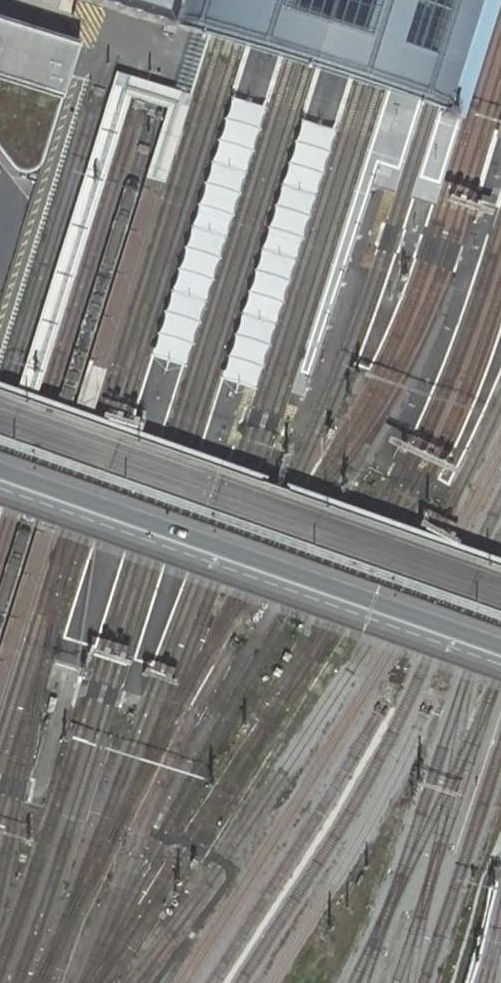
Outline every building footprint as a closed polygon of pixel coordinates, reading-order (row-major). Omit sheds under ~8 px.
[(121,9),(132,13),(172,26),(183,30),(191,33),(211,39),(448,112),(464,117),(500,0),(92,0),(121,9)] [(81,41),(63,35),(48,31),(41,54),(0,42),(0,152),(12,167),(19,171),(20,172),(22,172),(23,173),(27,173),(29,172),(31,172),(32,172),(34,171),(35,170),(37,169),(38,168),(39,167),(40,166),(42,164),(42,162),(43,161),(62,99),(76,55),(81,41)] [(0,637),(0,719),(211,39),(191,33),(0,637)] [(135,75),(116,69),(0,446),(0,509),(135,75)] [(151,356),(183,366),(263,109),(232,99),(151,356)] [(303,122),(222,379),(254,389),(335,131),(303,122)]
